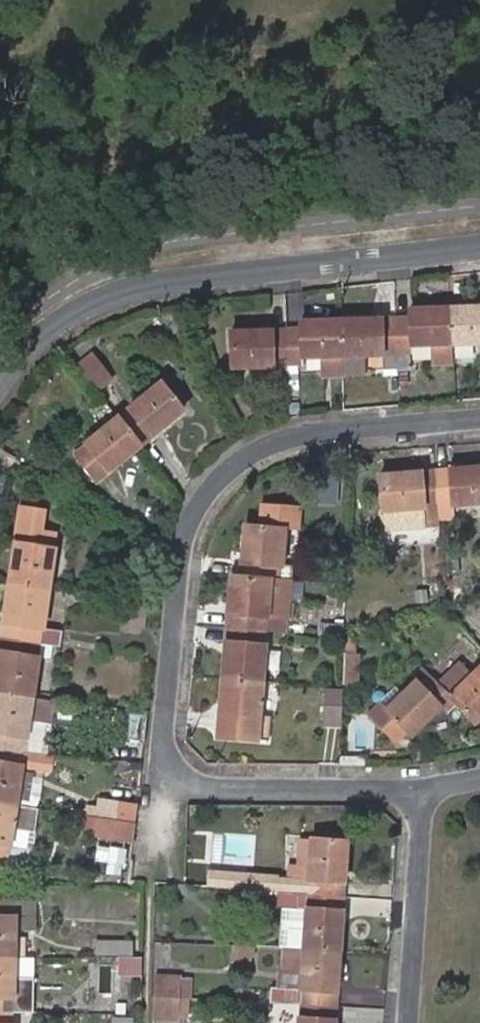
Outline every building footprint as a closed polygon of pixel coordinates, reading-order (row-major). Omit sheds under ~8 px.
[(451,348),(479,347),(479,308),(450,309),(451,348)] [(395,319),(397,357),(397,370),(411,369),(410,357),(411,349),(431,349),(432,365),(452,365),(451,348),(450,309),(409,310),(410,319),(395,319)] [(343,321),(344,359),(385,357),(397,357),(395,319),(343,321)] [(288,331),(288,368),(290,368),(303,368),(303,360),(325,359),(326,378),(345,378),(344,359),(343,321),(301,322),(300,330),(288,331)] [(233,370),(288,368),(288,331),(255,332),(241,338),(233,342),(233,370)] [(233,332),(233,342),(241,338),(255,332),(233,332)] [(77,369),(97,394),(114,380),(94,355),(77,369)] [(397,370),(397,357),(385,357),(385,370),(397,370)] [(290,368),(291,412),(301,412),(300,368),(290,368)] [(117,419),(139,448),(183,413),(161,383),(117,419)] [(95,483),(139,448),(117,419),(73,455),(95,483)] [(0,451),(0,463),(10,469),(16,459),(1,450),(0,451)] [(435,470),(437,508),(453,507),(479,504),(479,467),(435,470)] [(437,508),(435,470),(378,475),(381,513),(400,511),(437,508)] [(270,579),(280,580),(284,528),(297,529),(299,509),(261,505),(259,525),(243,524),(240,577),(270,579)] [(453,507),(437,508),(438,521),(454,520),(453,507)] [(18,528),(10,582),(49,589),(58,533),(43,532),(45,511),(21,508),(18,528)] [(400,511),(381,513),(383,528),(402,526),(400,511)] [(240,577),(231,577),(227,630),(266,633),(267,617),(285,619),(288,581),(280,580),(270,579),(240,577)] [(49,589),(10,582),(1,640),(41,645),(61,649),(64,633),(43,629),(49,589)] [(136,589),(134,602),(149,604),(151,592),(136,589)] [(283,634),(285,619),(267,617),(266,633),(283,634)] [(342,627),(321,626),(320,636),(341,637),(342,627)] [(266,633),(227,630),(224,680),(262,684),(266,633)] [(1,640),(0,645),(0,693),(33,698),(33,697),(41,645),(1,640)] [(359,659),(342,659),(341,690),(342,690),(358,691),(359,659)] [(475,726),(479,721),(479,672),(478,670),(471,678),(460,668),(439,688),(457,706),(456,706),(457,707),(475,726)] [(409,682),(413,685),(386,712),(379,705),(368,716),(393,741),(405,731),(411,736),(426,721),(434,729),(456,706),(457,706),(439,688),(438,687),(431,680),(421,670),(409,682)] [(262,684),(224,680),(219,739),(266,743),(268,720),(260,719),(262,684)] [(323,723),(341,723),(342,690),(341,690),(324,689),(323,723)] [(0,693),(0,750),(24,754),(29,722),(51,725),(55,701),(33,698),(0,693)] [(0,750),(0,804),(16,807),(22,766),(48,770),(49,756),(24,754),(0,750)] [(130,803),(132,792),(109,788),(107,800),(130,803)] [(101,799),(97,819),(132,825),(135,804),(130,803),(107,800),(101,799)] [(0,804),(0,861),(7,862),(12,830),(34,833),(38,810),(16,807),(0,804)] [(94,835),(97,819),(88,818),(85,834),(94,835)] [(132,825),(97,819),(94,835),(129,842),(132,825)] [(34,833),(12,830),(7,862),(29,866),(34,833)] [(307,895),(343,898),(346,843),(311,841),(302,840),(299,867),(292,866),(291,881),(279,880),(278,893),(307,895)] [(263,892),(264,879),(228,877),(227,890),(254,892),(254,891),(263,892)] [(303,949),(339,951),(343,898),(307,895),(278,893),(263,892),(254,891),(254,892),(253,906),(286,909),(306,910),(303,949)] [(13,955),(14,932),(14,902),(0,901),(0,955),(13,955)] [(14,902),(14,932),(33,932),(34,902),(14,902)] [(306,910),(286,909),(283,948),(285,948),(303,949),(306,910)] [(94,955),(130,955),(131,943),(94,943),(94,955)] [(252,957),(255,957),(256,947),(243,946),(234,946),(233,963),(252,964),(252,957)] [(303,949),(285,948),(283,973),(281,973),(280,990),(289,989),(300,990),(303,949)] [(300,1005),(336,1007),(339,951),(303,949),(300,990),(289,989),(289,990),(287,1005),(300,1005)] [(0,955),(0,1011),(12,1012),(13,997),(13,955),(0,955)] [(121,958),(121,976),(139,976),(139,959),(121,958)] [(156,976),(155,997),(180,999),(181,980),(181,978),(156,976)] [(192,981),(181,980),(180,999),(189,999),(191,999),(192,981)] [(287,1005),(289,990),(280,990),(274,990),(274,1004),(287,1005)] [(31,997),(13,997),(12,1012),(31,1012),(31,997)] [(180,999),(155,997),(154,1018),(179,1019),(179,1016),(180,999)] [(189,999),(180,999),(179,1016),(188,1017),(189,999)] [(336,1007),(300,1005),(299,1022),(335,1022),(336,1007)] [(0,1011),(0,1022),(12,1022),(12,1012),(0,1011)]
